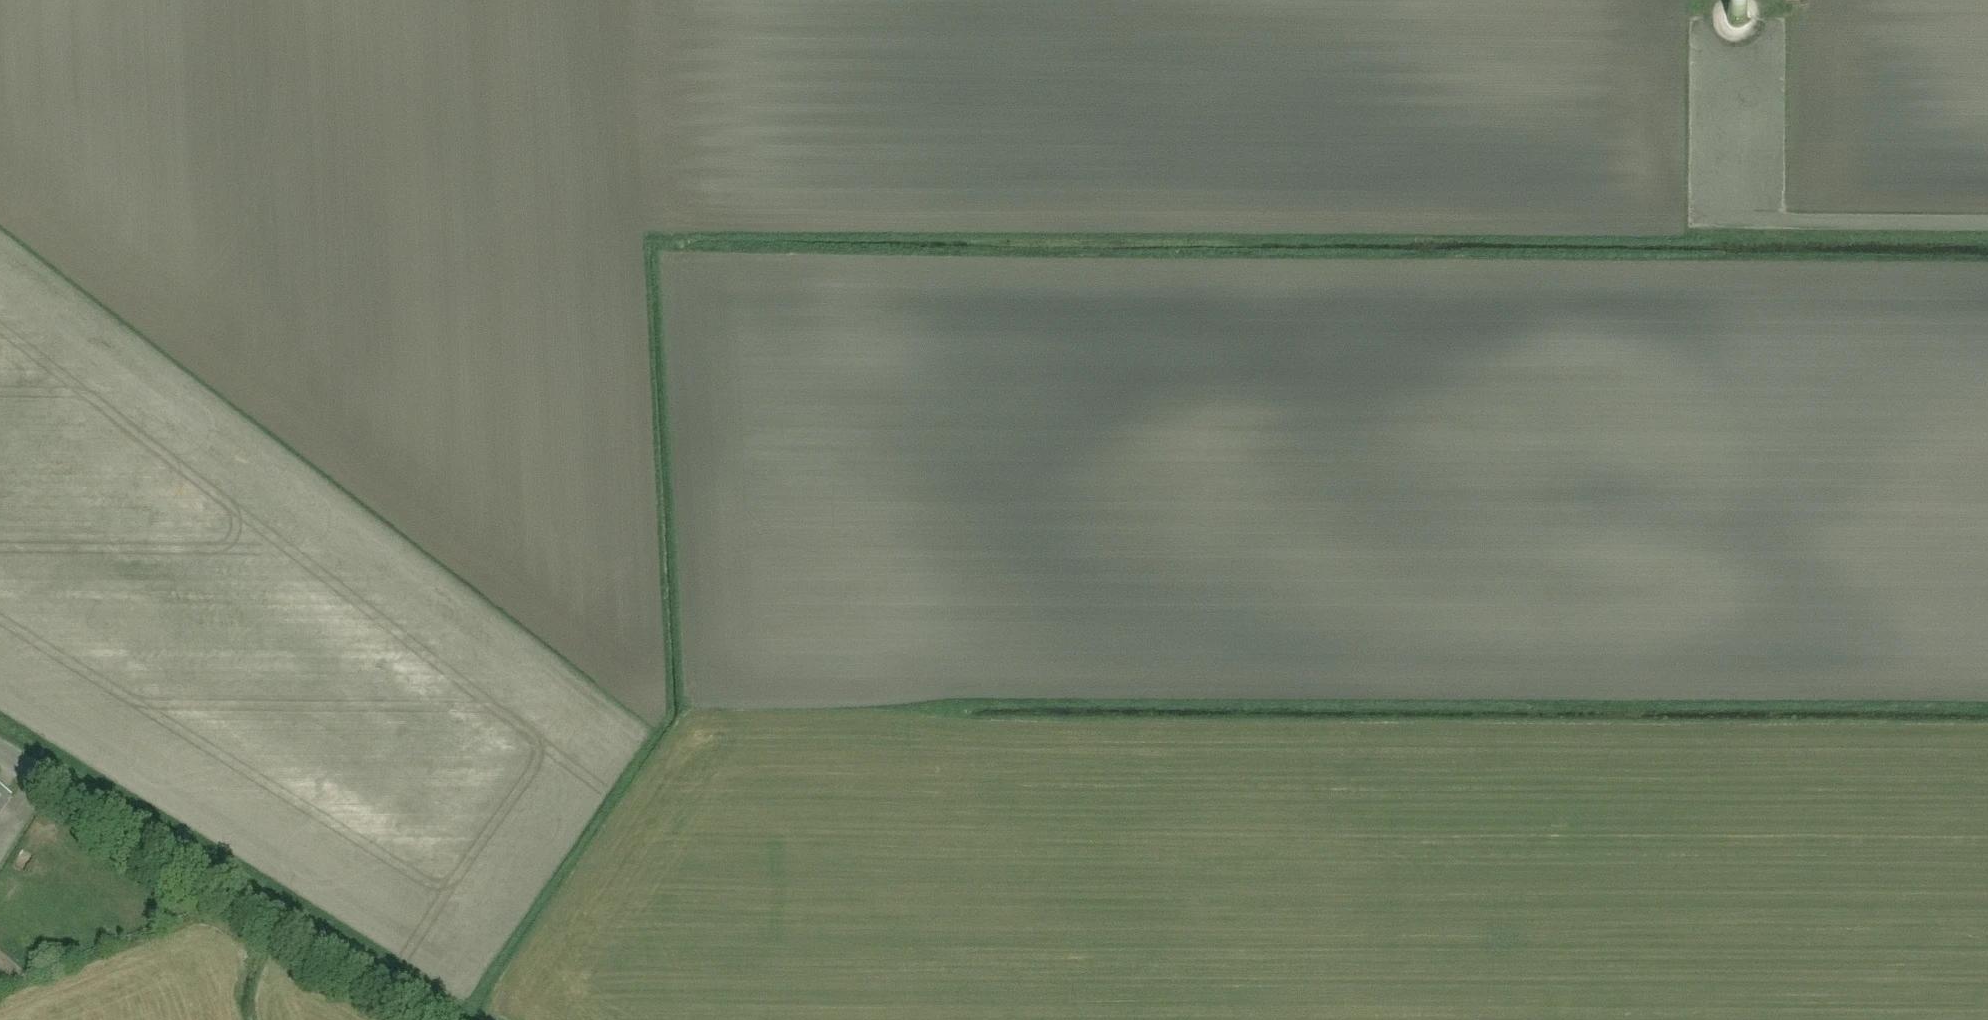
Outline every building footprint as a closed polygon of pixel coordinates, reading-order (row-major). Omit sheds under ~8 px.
[(14,799),(0,788),(0,819),(14,799)]
